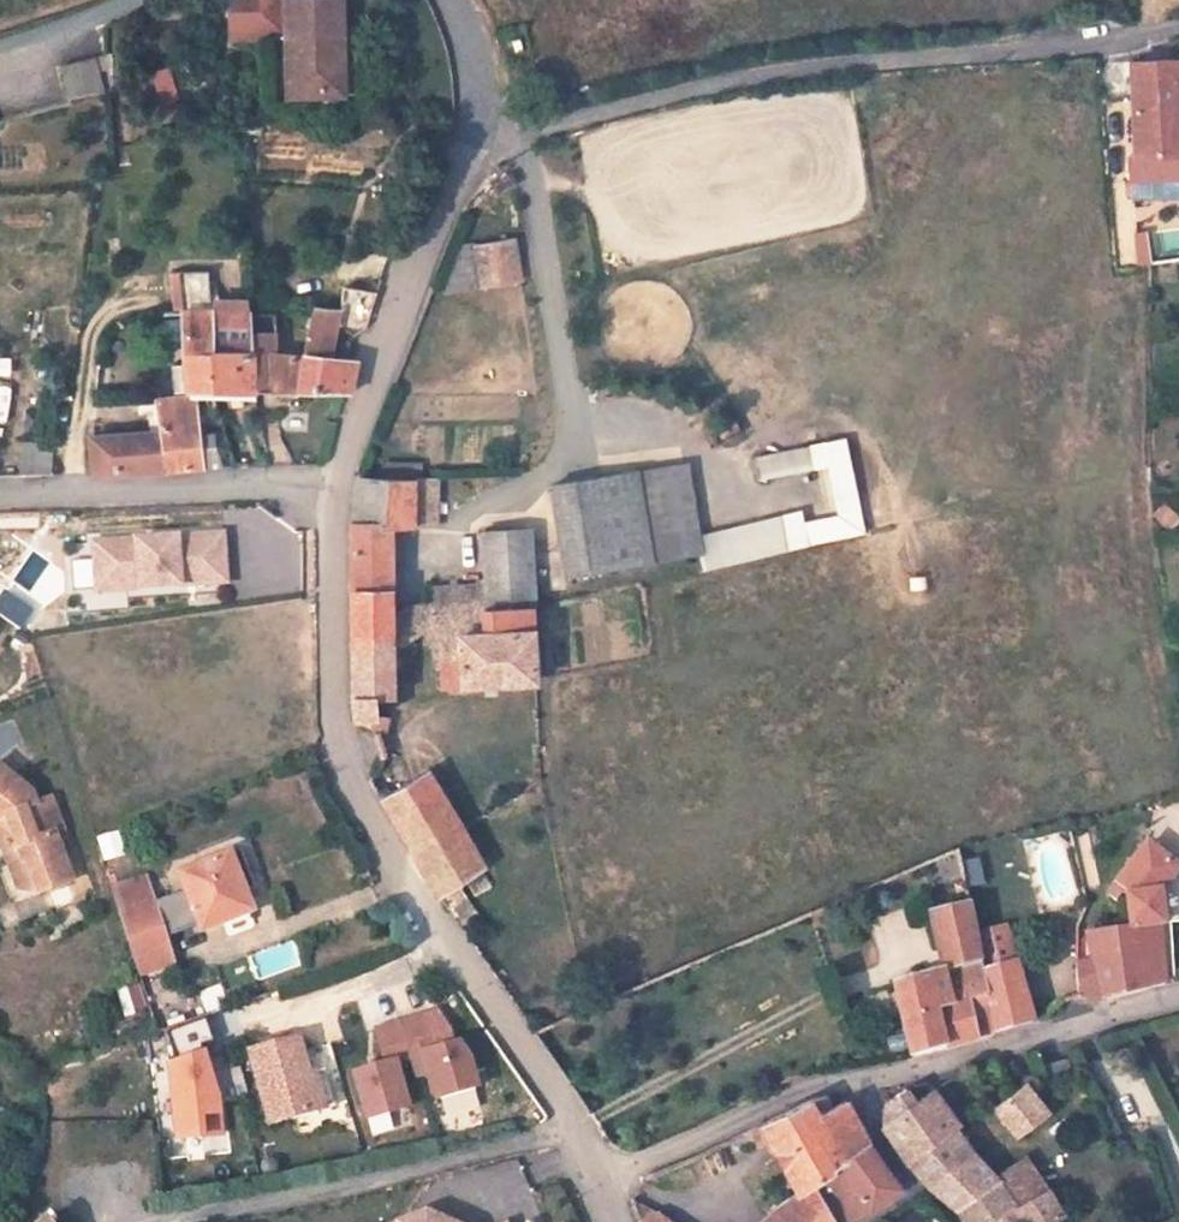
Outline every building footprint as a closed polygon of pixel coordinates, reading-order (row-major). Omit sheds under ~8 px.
[(238,21),(269,21),(270,40),(297,39),(299,92),(350,91),(348,0),(238,0),(238,21)] [(98,57),(58,64),(64,99),(104,91),(98,57)] [(1158,130),(1152,62),(1108,65),(1115,163),(1168,160),(1167,131),(1158,130)] [(144,78),(151,104),(178,96),(170,70),(144,78)] [(1178,252),(1178,227),(1167,228),(1169,253),(1178,252)] [(475,296),(512,294),(510,255),(472,257),(475,296)] [(176,319),(180,319),(215,317),(214,276),(177,275),(176,319)] [(263,391),(257,333),(256,314),(215,317),(224,391),(263,391)] [(303,391),(352,392),(360,360),(332,359),(334,337),(367,337),(373,316),(309,315),(304,358),(303,391)] [(204,390),(224,391),(215,317),(180,319),(183,350),(186,397),(205,397),(204,390)] [(303,391),(304,358),(284,357),(282,331),(257,333),(263,391),(303,391)] [(11,387),(0,386),(0,422),(7,423),(11,387)] [(208,472),(206,435),(205,397),(186,397),(163,399),(166,435),(117,437),(121,475),(208,472)] [(23,409),(22,434),(42,435),(43,409),(23,409)] [(206,435),(208,472),(224,471),(219,435),(206,435)] [(52,473),(51,443),(18,445),(19,475),(52,473)] [(360,482),(355,651),(395,656),(401,542),(414,543),(417,486),(360,482)] [(645,586),(638,494),(552,502),(562,595),(645,586)] [(1152,514),(1166,533),(1178,524),(1178,521),(1167,504),(1152,514)] [(128,607),(127,596),(229,589),(225,524),(86,534),(89,571),(65,573),(68,611),(128,607)] [(480,646),(480,623),(535,619),(528,545),(469,544),(470,582),(425,601),(429,648),(480,646)] [(540,690),(535,619),(480,623),(480,646),(429,648),(434,699),(540,690)] [(392,705),(395,656),(355,651),(354,728),(376,728),(376,705),(392,705)] [(2,758),(0,761),(0,818),(7,816),(10,826),(4,828),(16,862),(33,855),(45,888),(79,876),(62,829),(69,827),(58,794),(43,800),(39,788),(2,758)] [(431,777),(385,804),(442,907),(487,879),(465,838),(431,777)] [(0,818),(0,819),(4,828),(10,826),(7,816),(0,818)] [(1126,900),(1131,930),(1163,922),(1157,891),(1171,864),(1138,843),(1110,889),(1126,900)] [(262,888),(249,851),(189,873),(209,932),(258,913),(250,892),(262,888)] [(986,879),(979,854),(965,857),(971,883),(986,879)] [(33,855),(16,862),(24,884),(45,888),(33,855)] [(165,911),(129,923),(149,983),(186,971),(165,911)] [(825,926),(818,911),(805,917),(810,932),(825,926)] [(1001,1031),(983,962),(971,913),(925,923),(936,973),(897,986),(913,1053),(1001,1031)] [(1175,920),(1163,922),(1131,930),(1090,940),(1105,1004),(1178,983),(1178,937),(1175,920)] [(983,962),(1001,1031),(1026,1024),(1010,957),(983,962)] [(140,982),(116,987),(123,1015),(147,1009),(140,982)] [(158,1013),(164,1033),(208,1016),(201,997),(158,1013)] [(424,1011),(367,1026),(375,1060),(349,1066),(366,1134),(392,1127),(388,1111),(410,1106),(398,1056),(416,1051),(428,1099),(478,1086),(465,1034),(432,1042),(424,1011)] [(254,1051),(274,1124),(326,1110),(305,1036),(254,1051)] [(202,1112),(218,1110),(211,1046),(162,1052),(173,1139),(205,1135),(202,1112)] [(975,1147),(938,1092),(916,1106),(907,1094),(877,1114),(929,1179),(975,1147)] [(813,1104),(764,1127),(795,1215),(784,1221),(833,1221),(814,1195),(869,1151),(848,1103),(838,1106),(833,1098),(813,1104)] [(1018,1146),(1046,1130),(1030,1098),(998,1115),(1018,1146)] [(956,1211),(998,1180),(975,1147),(929,1179),(956,1211)] [(901,1195),(869,1151),(814,1195),(833,1221),(865,1221),(901,1195)] [(1016,1205),(1027,1221),(1056,1221),(1057,1221),(1020,1167),(998,1180),(1016,1205)] [(1016,1205),(998,1180),(956,1211),(964,1221),(992,1221),(1016,1205)] [(53,1211),(45,1221),(63,1221),(53,1211)] [(414,1221),(415,1221),(424,1221),(427,1216),(422,1213),(412,1217),(414,1221)]
